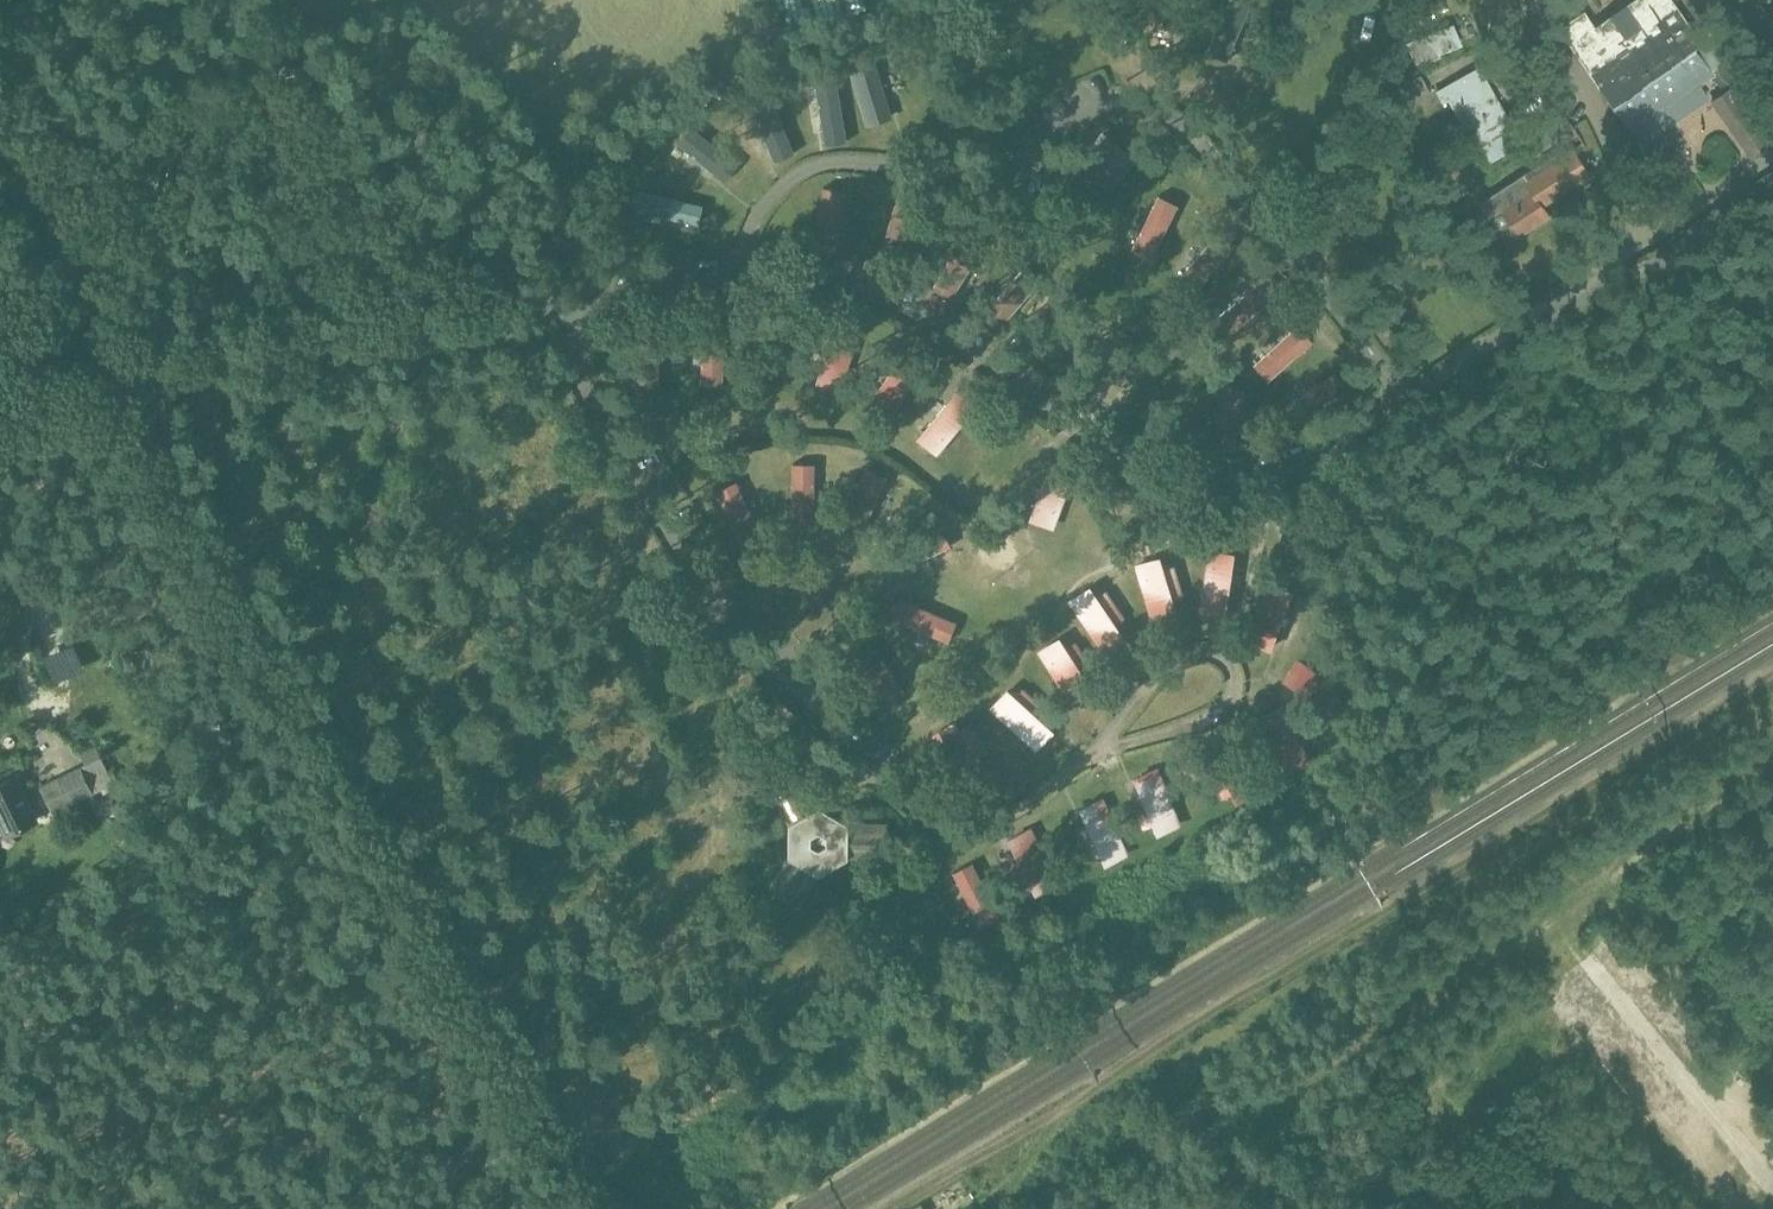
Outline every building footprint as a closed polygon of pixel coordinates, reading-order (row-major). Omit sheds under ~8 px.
[(1184,25),(1180,0),(1144,0),(1141,0),(1146,30),(1184,25)] [(1252,6),(1238,0),(1229,0),(1207,53),(1229,62),(1252,6)] [(1642,141),(1662,128),(1653,115),(1714,74),(1724,90),(1733,84),(1674,0),(1633,0),(1596,26),(1585,11),(1579,15),(1576,10),(1566,16),(1570,21),(1563,25),(1642,141)] [(1441,53),(1464,44),(1455,22),(1407,41),(1417,65),(1442,55),(1441,53)] [(894,119),(875,60),(849,68),(867,127),(894,119)] [(1438,90),(1444,101),(1451,97),(1472,134),(1508,114),(1481,65),(1438,90)] [(1402,107),(1433,91),(1424,74),(1393,89),(1402,107)] [(848,142),(838,81),(815,85),(825,146),(848,142)] [(1716,106),(1753,158),(1772,144),(1772,140),(1739,91),(1716,106)] [(796,154),(772,97),(751,106),(775,162),(796,154)] [(740,165),(692,127),(678,144),(726,183),(740,165)] [(1086,184),(1091,179),(1107,193),(1135,161),(1104,133),(1089,150),(1084,145),(1086,184)] [(1525,173),(1481,202),(1508,243),(1521,234),(1520,234),(1550,214),(1544,204),(1591,173),(1574,147),(1528,178),(1525,173)] [(837,252),(846,191),(824,188),(815,249),(837,252)] [(904,257),(921,197),(899,190),(882,250),(904,257)] [(704,206),(640,191),(636,211),(699,225),(704,206)] [(1152,261),(1180,206),(1160,196),(1132,251),(1152,261)] [(1456,221),(1476,211),(1468,197),(1449,208),(1456,221)] [(1197,293),(1236,246),(1219,231),(1180,278),(1197,293)] [(952,299),(986,246),(967,234),(933,287),(952,299)] [(999,331),(1039,284),(1022,269),(982,316),(999,331)] [(1232,335),(1279,294),(1265,278),(1218,319),(1232,335)] [(841,392),(862,331),(837,322),(816,383),(841,392)] [(1300,324),(1255,365),(1270,381),(1315,340),(1300,324)] [(724,387),(726,326),(703,325),(701,386),(724,387)] [(660,392),(660,331),(637,331),(637,392),(660,392)] [(891,420),(926,366),(903,352),(869,406),(891,420)] [(1236,450),(1244,389),(1222,386),(1213,447),(1236,450)] [(958,390),(917,439),(938,457),(979,407),(958,390)] [(1055,530),(1078,471),(1052,461),(1030,520),(1055,530)] [(815,526),(815,464),(793,464),(793,526),(815,526)] [(864,533),(888,477),(867,468),(843,524),(864,533)] [(764,537),(738,482),(717,492),(743,547),(764,537)] [(898,571),(952,548),(943,527),(889,550),(898,571)] [(1227,616),(1236,554),(1209,550),(1200,612),(1227,616)] [(1179,619),(1160,557),(1135,565),(1154,627),(1179,619)] [(1271,651),(1295,592),(1269,582),(1246,641),(1271,651)] [(1127,640),(1091,586),(1069,601),(1104,654),(1127,640)] [(949,643),(957,622),(901,599),(893,619),(949,643)] [(1095,691),(1060,637),(1037,652),(1072,705),(1095,691)] [(852,653),(887,704),(906,691),(871,640),(852,653)] [(1351,697),(1299,659),(1283,681),(1334,719),(1351,697)] [(1055,732),(1008,689),(990,709),(1037,752),(1055,732)] [(1312,762),(1284,705),(1259,718),(1287,775),(1312,762)] [(991,773),(955,720),(933,735),(968,789),(991,773)] [(1261,792),(1232,736),(1208,749),(1237,804),(1261,792)] [(53,813),(116,784),(98,746),(82,754),(87,765),(41,786),(53,813)] [(1183,826),(1159,768),(1134,778),(1158,837),(1183,826)] [(887,825),(848,825),(819,808),(800,774),(771,791),(789,824),(789,858),(770,892),(799,909),(819,876),(848,859),(887,859),(887,825)] [(6,837),(37,823),(16,778),(0,786),(0,825),(6,837)] [(1017,811),(1036,805),(1031,790),(1012,796),(1017,811)] [(1130,855),(1105,798),(1080,809),(1105,866),(1130,855)] [(1009,839),(1038,895),(1062,882),(1032,827),(1009,839)] [(954,873),(982,928),(1002,918),(973,863),(954,873)]
